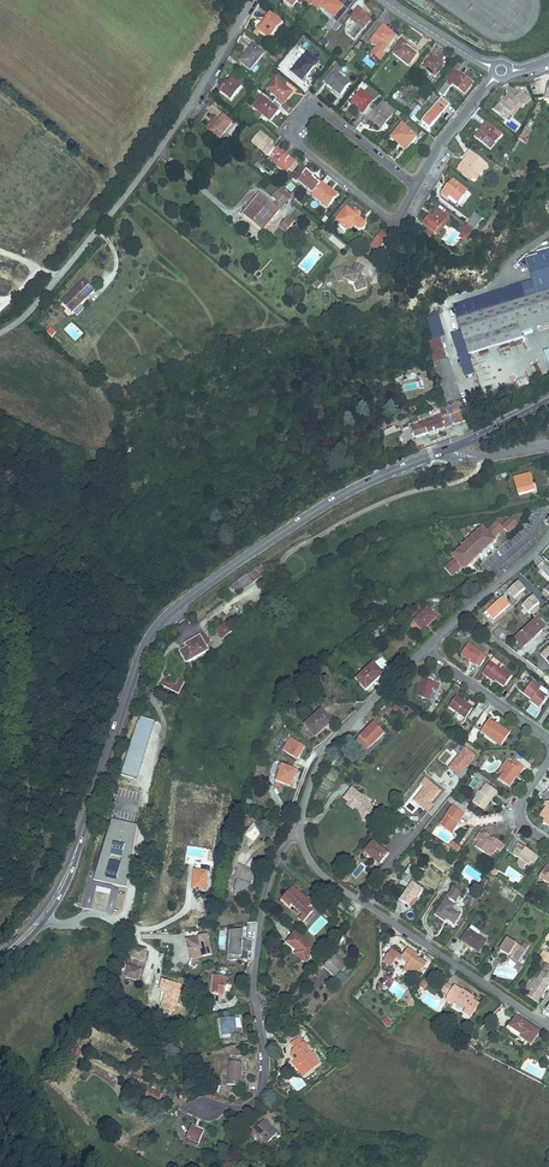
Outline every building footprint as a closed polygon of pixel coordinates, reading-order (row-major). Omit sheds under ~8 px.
[(335,1),(336,0),(315,0),(312,4),(320,10),(322,7),(333,15),(334,17),(341,8),(338,6),(340,5),(335,1)] [(333,15),(322,7),(320,10),(330,18),(333,15)] [(370,21),(367,19),(368,17),(364,13),(365,13),(359,8),(350,19),(363,29),(370,21)] [(295,20),(284,11),(282,13),(294,22),(295,20)] [(258,36),(261,32),(270,39),(283,23),(270,13),(266,18),(268,19),(259,30),(257,29),(254,33),(258,36)] [(259,30),(268,19),(266,18),(257,29),(259,30)] [(332,28),(337,22),(333,19),(332,20),(328,25),(332,28)] [(336,32),(341,26),(338,23),(333,29),(336,32)] [(383,53),(394,39),(391,36),(392,35),(388,31),(389,30),(383,26),(372,40),(379,46),(377,49),(383,53)] [(394,39),(396,36),(389,30),(388,31),(392,35),(391,36),(394,39)] [(411,41),(404,35),(401,39),(403,41),(408,45),(411,41)] [(323,38),(319,43),(325,47),(329,41),(323,38)] [(360,51),(365,44),(361,41),(356,47),(360,51)] [(417,56),(406,47),(408,45),(403,41),(393,54),(409,66),(417,56)] [(324,52),(313,43),(308,48),(315,54),(317,52),(322,56),(324,52)] [(250,70),(264,54),(253,45),(240,61),(250,70)] [(386,56),(383,53),(377,49),(372,54),(381,61),(386,56)] [(305,78),(318,61),(308,53),(300,62),(292,72),(301,79),(303,77),(305,78)] [(436,78),(445,66),(433,57),(424,68),(436,78)] [(292,72),(300,62),(299,61),(290,71),(292,72)] [(340,95),(350,84),(338,75),(340,73),(335,69),(324,82),(340,95)] [(473,84),(461,74),(460,75),(456,71),(439,93),(443,96),(453,85),(465,94),(473,84)] [(292,93),(286,88),(286,87),(276,79),(267,89),(277,97),(274,101),(281,107),(284,103),(292,93)] [(231,100),(241,87),(233,80),(230,85),(228,84),(222,92),(221,92),(231,100)] [(222,92),(228,84),(226,82),(219,90),(222,92)] [(368,107),(374,100),(362,90),(355,98),(357,99),(352,105),(363,113),(366,116),(371,110),(368,107)] [(510,114),(519,102),(524,106),(530,99),(521,91),(515,99),(510,94),(503,103),(501,105),(499,104),(495,110),(506,119),(510,114)] [(270,120),(278,111),(281,107),(274,101),(272,105),(266,100),(262,97),(253,107),(263,115),(264,115),(270,120)] [(430,128),(450,104),(441,97),(421,121),(430,128)] [(515,118),(524,106),(519,102),(510,114),(515,118)] [(290,107),(284,103),(281,107),(287,111),(290,107)] [(386,123),(395,112),(383,103),(375,113),(371,110),(366,116),(370,119),(380,128),(385,122),(386,123)] [(412,120),(421,108),(418,105),(408,117),(412,120)] [(220,139),(233,122),(223,114),(219,119),(215,116),(206,128),(220,139)] [(365,125),(370,119),(366,116),(361,122),(365,125)] [(490,149),(499,138),(491,132),(494,129),(487,123),(480,131),(482,133),(477,138),(490,149)] [(407,149),(417,137),(402,125),(391,138),(396,143),(397,141),(407,149)] [(526,138),(530,129),(526,127),(522,135),(526,138)] [(269,147),(270,145),(273,142),(261,133),(252,143),(269,157),(275,149),(272,147),(270,148),(269,147)] [(407,149),(397,141),(396,143),(406,151),(407,149)] [(294,161),(287,155),(286,156),(280,151),(281,150),(277,147),(275,149),(269,157),(272,160),(272,161),(286,172),(288,169),(294,161)] [(476,180),(487,166),(470,152),(466,156),(468,157),(469,158),(465,163),(464,162),(460,167),(472,177),(476,180)] [(292,172),(298,164),(294,161),(288,169),(292,172)] [(472,177),(460,167),(458,170),(470,179),(472,177)] [(321,184),(313,178),(315,177),(307,170),(303,175),(299,172),(293,179),(297,182),(299,180),(314,193),(321,184)] [(458,204),(468,192),(454,181),(449,188),(448,187),(442,195),(448,200),(450,197),(458,204)] [(328,208),(338,196),(322,183),(321,184),(314,193),(312,195),(328,208)] [(292,197),(283,189),(280,192),(285,197),(289,200),(292,197)] [(279,203),(285,197),(280,192),(278,191),(273,198),(278,202),(279,203)] [(279,212),(273,207),(275,206),(274,205),(260,193),(243,214),(259,228),(269,216),(273,219),(279,212)] [(279,212),(289,200),(285,197),(279,203),(278,202),(274,205),(275,206),(273,207),(279,212)] [(458,204),(450,197),(448,200),(457,207),(458,204)] [(364,221),(359,217),(359,216),(359,215),(360,215),(359,213),(358,212),(356,212),(354,212),(353,213),(347,207),(335,221),(339,224),(336,228),(344,235),(348,231),(347,230),(352,223),(353,224),(358,228),(361,229),(362,228),(364,227),(365,225),(365,224),(364,222),(364,221)] [(434,219),(440,211),(439,210),(432,218),(434,219)] [(436,232),(447,218),(448,217),(440,211),(434,219),(432,218),(430,216),(424,224),(426,225),(435,233),(436,232)] [(263,231),(273,219),(269,216),(259,228),(263,231)] [(288,229),(295,221),(289,216),(287,219),(287,218),(282,224),(288,229)] [(474,230),(481,222),(474,217),(467,225),(468,225),(474,230)] [(438,235),(450,220),(447,218),(436,232),(438,235)] [(435,233),(426,225),(421,231),(431,237),(435,233)] [(469,237),(474,230),(468,225),(462,233),(463,233),(469,237)] [(381,248),(389,238),(381,232),(376,238),(378,240),(375,244),(381,248)] [(469,237),(463,233),(459,237),(465,242),(469,237)] [(328,240),(342,250),(346,244),(333,234),(328,240)] [(381,248),(375,244),(378,240),(376,238),(371,245),(378,251),(381,248)] [(537,251),(538,254),(525,258),(533,281),(537,295),(548,291),(548,247),(537,251)] [(365,284),(363,277),(361,278),(360,277),(361,276),(365,267),(356,263),(352,272),(343,267),(335,271),(338,280),(342,278),(349,282),(355,284),(356,287),(365,284)] [(316,289),(323,282),(319,279),(313,286),(316,289)] [(72,313),(86,299),(79,292),(88,284),(85,281),(62,304),(72,313)] [(537,295),(533,281),(453,306),(457,321),(537,295)] [(86,299),(95,291),(88,284),(79,292),(86,299)] [(521,334),(548,325),(548,291),(537,295),(457,321),(461,332),(451,334),(465,377),(475,374),(469,355),(523,339),(521,334)] [(440,311),(426,315),(433,339),(446,336),(439,315),(440,313),(440,311)] [(461,400),(448,359),(447,360),(440,338),(433,339),(427,342),(447,405),(461,400)] [(541,381),(538,376),(530,380),(533,386),(541,381)] [(416,439),(470,419),(465,410),(462,402),(448,407),(440,409),(441,415),(434,418),(435,420),(412,428),(413,431),(416,439)] [(534,491),(530,474),(516,478),(518,486),(517,487),(519,495),(534,491)] [(503,528),(514,518),(513,517),(502,527),(503,528)] [(484,549),(488,545),(491,548),(492,547),(492,546),(490,544),(494,540),(493,538),(504,529),(505,530),(508,534),(519,524),(514,518),(503,528),(502,527),(498,523),(488,532),(486,530),(484,528),(479,533),(474,537),(468,542),(463,547),(464,548),(459,552),(453,557),(455,559),(456,560),(446,569),(451,575),(461,566),(463,568),(464,569),(468,564),(470,567),(472,566),(470,563),(474,559),(474,558),(478,555),(480,557),(481,556),(479,553),(484,550),(484,549)] [(488,532),(498,523),(497,521),(486,530),(488,532)] [(509,535),(520,525),(519,524),(508,534),(509,535)] [(494,540),(505,530),(504,529),(493,538),(494,540)] [(446,569),(456,560),(455,559),(445,568),(446,569)] [(452,577),(463,568),(461,566),(451,575),(451,576),(452,577)] [(239,594),(253,584),(247,575),(233,585),(236,589),(239,594)] [(517,602),(526,595),(523,591),(526,588),(519,581),(507,591),(517,602)] [(236,594),(233,591),(230,588),(227,591),(232,597),(236,594)] [(368,611),(383,602),(385,600),(382,595),(365,607),(368,611)] [(531,616),(542,607),(532,595),(521,604),(531,616)] [(494,620),(510,605),(503,598),(485,614),(489,618),(491,616),(494,620)] [(370,615),(385,606),(383,602),(368,611),(370,615)] [(372,618),(389,607),(387,605),(385,606),(370,615),(372,618)] [(241,618),(234,608),(230,612),(231,613),(227,617),(233,625),(241,618)] [(423,630),(436,617),(427,608),(414,620),(423,630)] [(538,619),(515,639),(523,648),(543,631),(542,630),(540,628),(544,625),(538,619)] [(222,639),(233,630),(228,625),(222,630),(221,628),(216,632),(222,639)] [(505,632),(500,627),(493,633),(500,640),(501,639),(505,636),(503,634),(505,632)] [(209,643),(204,635),(201,636),(206,645),(207,645),(209,643)] [(187,663),(209,651),(207,647),(208,646),(207,645),(206,645),(201,636),(191,642),(192,645),(188,648),(181,652),(187,663)] [(483,654),(469,644),(468,644),(462,653),(468,658),(472,660),(471,662),(472,662),(476,665),(483,654)] [(548,664),(548,645),(540,653),(548,664)] [(483,674),(488,677),(489,676),(496,681),(505,687),(511,676),(501,669),(503,665),(494,659),(491,662),(483,674)] [(366,689),(383,674),(374,664),(357,679),(366,689)] [(177,688),(165,682),(164,684),(166,684),(164,687),(179,694),(185,682),(181,680),(177,688)] [(431,692),(433,688),(438,690),(440,685),(423,680),(417,696),(429,700),(431,692)] [(531,701),(535,704),(537,702),(542,705),(548,697),(546,696),(548,692),(542,687),(540,689),(532,683),(528,688),(524,693),(528,696),(529,695),(533,698),(532,699),(531,701)] [(467,704),(457,697),(449,708),(466,719),(473,708),(467,704)] [(476,704),(470,700),(467,704),(473,708),(474,708),(476,704)] [(387,713),(389,714),(393,710),(388,705),(386,707),(384,705),(378,710),(380,712),(379,713),(382,716),(383,715),(387,712),(387,713)] [(393,709),(402,716),(406,712),(396,705),(393,709)] [(328,725),(332,722),(322,710),(305,725),(315,737),(326,727),(326,726),(327,725),(328,725)] [(154,722),(140,717),(123,775),(137,779),(154,722)] [(491,736),(502,744),(510,733),(498,725),(497,726),(489,720),(482,732),(490,737),(491,736)] [(370,747),(384,733),(375,723),(360,736),(370,747)] [(466,739),(473,744),(481,732),(474,727),(466,739)] [(370,747),(360,736),(358,739),(368,749),(370,747)] [(490,737),(501,745),(502,744),(491,736),(490,737)] [(298,759),(305,745),(289,737),(282,751),(298,759)] [(466,768),(475,755),(457,744),(451,753),(446,749),(438,762),(464,779),(469,770),(466,768)] [(499,779),(509,786),(515,777),(520,770),(521,771),(524,767),(514,760),(511,764),(510,763),(503,773),(499,779)] [(503,773),(510,763),(507,761),(500,770),(503,773)] [(291,785),(296,769),(286,766),(283,776),(279,775),(277,781),(291,785)] [(482,808),(489,798),(492,800),(497,792),(487,784),(481,792),(480,792),(473,802),(482,808)] [(358,803),(356,806),(360,810),(365,820),(376,816),(370,803),(371,801),(367,798),(365,799),(363,797),(352,789),(344,799),(349,803),(352,799),(358,803)] [(485,810),(492,800),(489,798),(482,808),(485,810)] [(347,805),(353,810),(355,808),(359,811),(363,821),(365,820),(360,810),(356,806),(358,803),(352,799),(349,803),(347,805)] [(458,823),(464,815),(453,807),(440,825),(449,832),(456,822),(458,823)] [(137,824),(112,819),(94,879),(127,887),(137,824)] [(451,833),(458,823),(456,822),(449,832),(451,833)] [(381,834),(389,841),(397,831),(389,825),(384,830),(381,834)] [(500,851),(504,844),(495,838),(491,839),(489,841),(487,839),(488,837),(489,835),(485,832),(484,835),(480,832),(475,839),(479,842),(476,846),(484,852),(487,849),(490,851),(493,853),(497,848),(500,851)] [(452,841),(449,845),(458,851),(461,847),(452,841)] [(380,863),(388,853),(375,843),(371,847),(370,847),(365,852),(372,857),(373,856),(375,858),(380,863)] [(527,864),(528,865),(531,862),(533,863),(537,857),(518,844),(513,851),(515,852),(513,855),(520,859),(527,864)] [(214,859),(215,852),(204,851),(204,858),(214,859)] [(372,861),(374,859),(375,858),(373,856),(372,857),(365,852),(364,854),(372,861)] [(255,865),(252,858),(245,866),(244,868),(254,871),(255,869),(255,865)] [(517,863),(524,868),(527,864),(520,859),(517,863)] [(359,860),(348,873),(356,880),(367,867),(359,860)] [(205,889),(207,874),(209,874),(210,866),(201,865),(201,870),(197,870),(196,879),(194,878),(193,888),(205,889)] [(238,880),(241,867),(244,868),(245,866),(239,865),(235,879),(238,880)] [(251,883),(254,871),(244,868),(241,867),(238,880),(251,883)] [(546,867),(539,877),(548,884),(548,869),(546,867)] [(248,892),(250,884),(238,881),(236,889),(248,892)] [(413,883),(401,900),(409,905),(415,896),(418,897),(423,890),(413,883)] [(453,904),(461,892),(460,891),(463,887),(457,884),(454,887),(448,897),(446,900),(446,899),(436,914),(444,920),(446,917),(447,917),(449,918),(448,919),(454,923),(460,914),(458,913),(452,909),(454,905),(453,904)] [(312,904),(301,894),(300,895),(297,892),(292,888),(288,892),(292,896),(285,902),(290,907),(292,905),(303,914),(299,918),(303,922),(313,911),(309,908),(312,904)] [(285,902),(292,896),(288,892),(282,899),(285,902)] [(458,913),(461,909),(454,905),(452,909),(458,913)] [(331,919),(334,916),(327,910),(324,913),(331,919)] [(479,953),(487,942),(478,936),(480,932),(472,926),(462,940),(469,945),(469,944),(471,945),(470,946),(479,953)] [(252,941),(243,940),(243,930),(229,929),(228,956),(241,956),(242,951),(251,952),(252,941)] [(316,948),(295,933),(287,943),(298,951),(295,954),(305,962),(316,948)] [(212,954),(208,935),(200,937),(201,941),(188,945),(191,959),(212,954)] [(508,958),(509,956),(510,954),(511,954),(513,956),(511,958),(510,960),(516,964),(518,962),(527,948),(523,945),(521,947),(507,938),(499,952),(508,958)] [(146,956),(147,950),(135,947),(132,958),(144,961),(146,956)] [(424,969),(428,964),(420,959),(419,959),(417,960),(415,959),(417,956),(416,954),(408,948),(402,957),(401,958),(408,963),(406,966),(419,975),(423,969),(424,969)] [(397,958),(399,955),(392,950),(384,961),(391,967),(397,958)] [(548,964),(548,962),(548,954),(545,951),(540,958),(548,964)] [(348,965),(336,954),(333,957),(346,968),(348,965)] [(346,968),(333,957),(324,966),(337,978),(346,968)] [(537,1003),(548,985),(548,965),(548,964),(538,979),(536,978),(527,992),(530,994),(531,995),(529,997),(537,1003)] [(419,975),(406,966),(404,969),(417,977),(419,975)] [(140,976),(141,970),(129,967),(126,978),(138,981),(140,976)] [(225,995),(227,977),(215,975),(213,994),(225,995)] [(449,996),(453,988),(447,984),(442,991),(449,996)] [(480,1004),(470,998),(472,996),(463,989),(462,991),(455,986),(453,988),(449,996),(455,1000),(455,1001),(466,1009),(464,1012),(471,1017),(480,1004)] [(412,998),(410,992),(408,990),(405,995),(402,1000),(405,1002),(406,999),(414,1004),(416,1002),(412,998)] [(455,1001),(455,1000),(449,996),(446,1000),(453,1005),(455,1001)] [(507,1030),(517,1016),(515,1015),(508,1026),(506,1029),(507,1030)] [(540,1032),(517,1016),(507,1030),(517,1037),(520,1039),(521,1037),(531,1044),(540,1032)] [(236,1028),(235,1019),(235,1017),(221,1019),(223,1036),(237,1035),(236,1028)] [(388,1026),(391,1022),(386,1018),(383,1022),(388,1026)] [(320,1064),(310,1052),(306,1056),(302,1051),(306,1047),(303,1043),(302,1042),(298,1038),(291,1043),(295,1048),(293,1050),(296,1053),(292,1056),(296,1060),(295,1065),(297,1068),(298,1067),(302,1071),(303,1070),(307,1075),(320,1064)] [(310,1052),(306,1047),(302,1051),(306,1056),(310,1052)] [(78,1058),(81,1051),(73,1048),(70,1053),(72,1054),(72,1055),(78,1058)] [(240,1086),(242,1062),(229,1061),(228,1074),(222,1073),(221,1086),(227,1087),(227,1085),(240,1086)] [(307,1075),(303,1070),(302,1071),(298,1067),(297,1068),(304,1077),(307,1075)] [(138,1078),(130,1074),(131,1073),(128,1071),(125,1077),(136,1082),(138,1078)] [(157,1103),(161,1094),(160,1094),(150,1089),(146,1098),(157,1103)] [(268,1142),(277,1133),(264,1120),(255,1129),(268,1142)] [(199,1144),(204,1132),(191,1127),(186,1139),(199,1144)] [(197,1148),(199,1144),(186,1139),(185,1143),(197,1148)]
